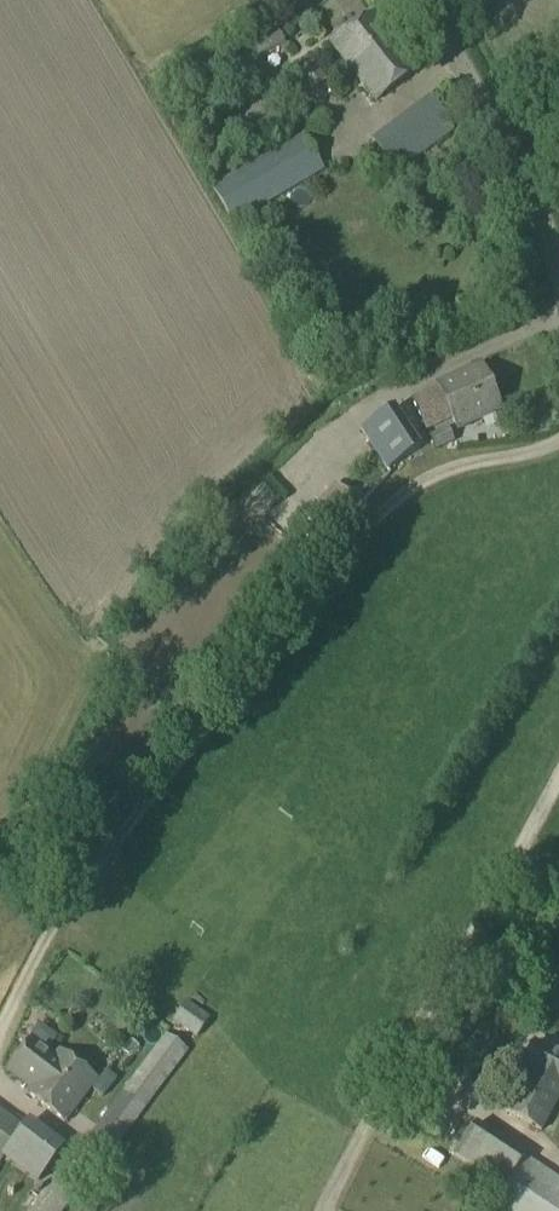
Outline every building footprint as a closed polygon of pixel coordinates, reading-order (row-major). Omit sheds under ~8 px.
[(376,13),(334,45),(377,101),(418,69),(376,13)] [(278,30),(251,43),(258,59),(285,46),(278,30)] [(314,63),(295,78),(325,118),(344,103),(340,97),(349,90),(338,74),(328,82),(314,63)] [(429,99),(371,142),(396,175),(454,131),(429,99)] [(300,135),(212,187),(233,224),(325,171),(300,135)] [(441,388),(455,417),(461,430),(500,411),(481,369),(441,388)] [(441,388),(412,399),(426,430),(455,417),(441,388)] [(395,409),(361,431),(387,471),(421,449),(395,409)] [(448,428),(428,438),(435,452),(455,443),(448,428)] [(187,1001),(174,1020),(198,1037),(211,1018),(187,1001)] [(166,1036),(87,1139),(109,1156),(187,1052),(166,1036)] [(33,1037),(10,1068),(34,1086),(29,1092),(66,1120),(96,1080),(58,1052),(57,1055),(33,1037)] [(508,1113),(543,1130),(558,1098),(558,1060),(534,1047),(522,1071),(528,1074),(508,1113)] [(3,1157),(2,1156),(27,1126),(0,1103),(0,1161),(3,1157)] [(2,1156),(3,1157),(36,1185),(65,1149),(31,1121),(27,1126),(2,1156)] [(465,1162),(472,1167),(459,1187),(492,1209),(491,1210),(558,1210),(558,1179),(477,1125),(455,1155),(465,1162)] [(29,1210),(65,1210),(80,1190),(56,1173),(29,1210)]
